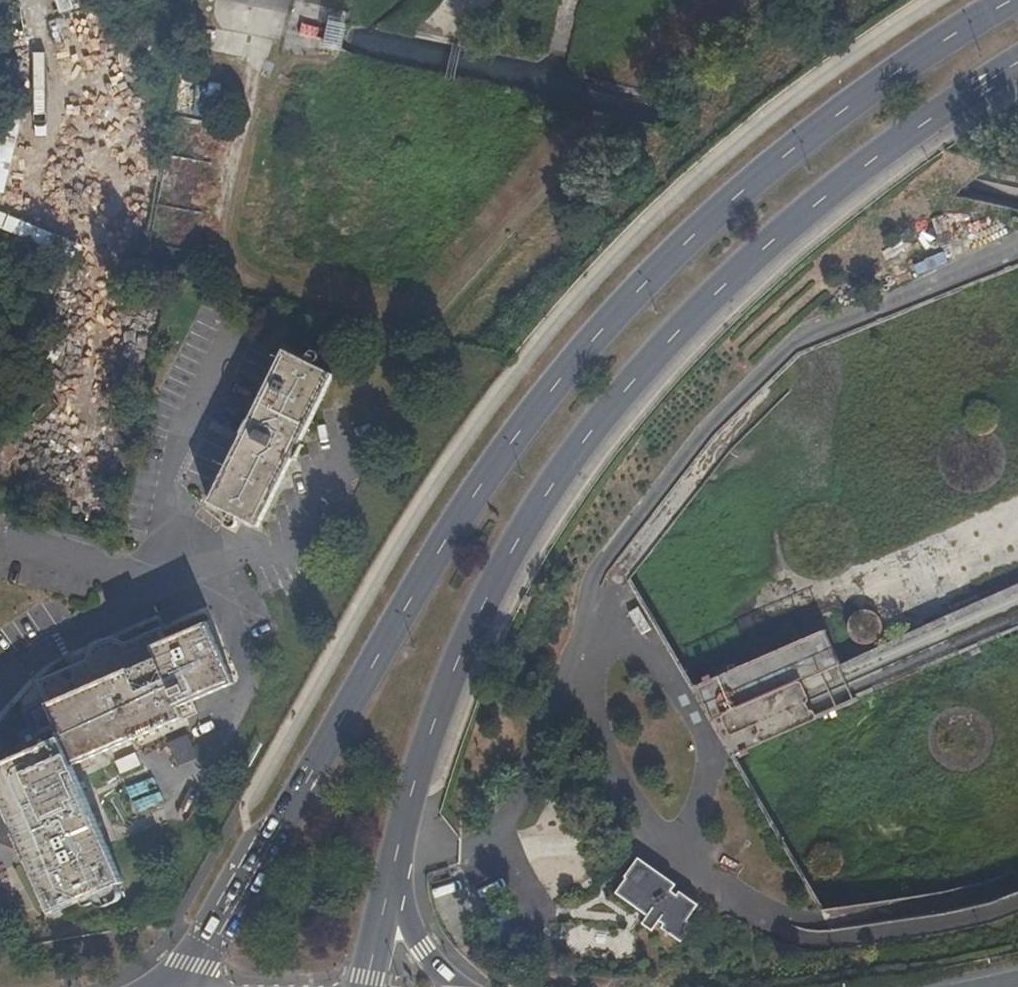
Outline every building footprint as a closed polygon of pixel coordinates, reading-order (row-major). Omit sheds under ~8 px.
[(287,340),(212,493),(262,518),(338,365),(287,340)] [(239,676),(211,613),(165,634),(161,626),(125,642),(112,636),(91,644),(86,661),(42,680),(63,724),(79,760),(191,711),(186,700),(239,676)] [(79,760),(63,724),(0,751),(0,771),(56,901),(126,871),(79,760)] [(664,887),(629,861),(608,896),(640,917),(635,928),(647,935),(651,930),(689,951),(707,917),(688,903),(672,894),(666,898),(661,893),(664,887)]
